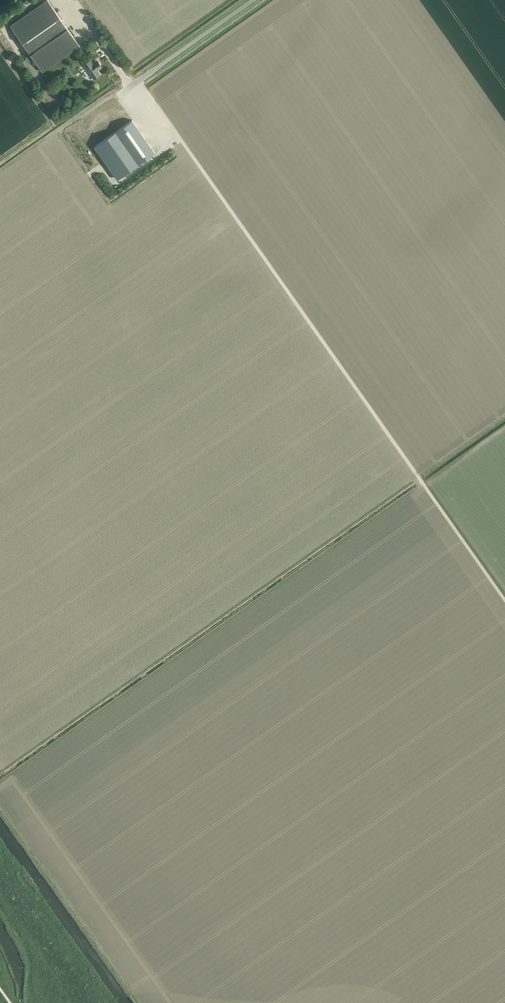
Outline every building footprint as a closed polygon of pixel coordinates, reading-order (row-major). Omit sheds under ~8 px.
[(48,0),(47,0),(10,26),(43,72),(80,46),(48,0)] [(91,73),(95,78),(100,75),(97,70),(102,67),(98,61),(93,64),(90,60),(84,65),(88,70),(86,71),(89,75),(91,73)] [(155,153),(132,120),(95,145),(118,179),(155,153)]
